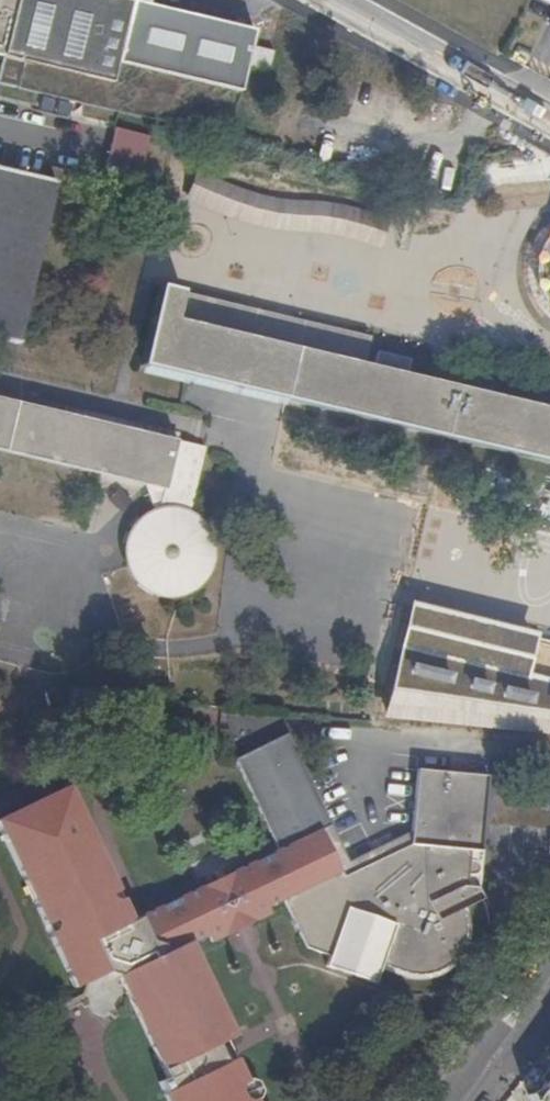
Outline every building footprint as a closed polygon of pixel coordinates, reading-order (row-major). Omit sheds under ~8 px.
[(17,0),(0,0),(0,60),(3,61),(17,0)] [(132,4),(113,0),(17,0),(3,61),(28,67),(112,86),(132,4)] [(112,86),(237,115),(247,70),(256,33),(132,4),(112,86)] [(106,180),(140,188),(152,137),(117,129),(106,180)] [(388,208),(170,157),(162,189),(380,241),(388,208)] [(18,344),(30,297),(43,240),(54,193),(56,185),(0,171),(0,340),(18,344)] [(244,293),(249,258),(188,249),(183,284),(244,293)] [(381,257),(349,250),(336,307),(368,314),(381,257)] [(144,365),(306,403),(316,402),(326,390),(370,337),(240,307),(164,289),(144,365)] [(370,337),(326,390),(316,402),(306,403),(350,415),(486,447),(524,456),(549,462),(549,410),(479,393),(441,384),(403,374),(364,365),(370,337)] [(110,425),(0,399),(0,450),(146,485),(156,510),(150,513),(142,517),(133,526),(128,536),(125,546),(125,560),(128,570),(133,580),(141,588),(150,594),(157,597),(167,599),(178,599),(186,596),(194,592),(204,585),(211,575),(215,566),(216,556),(216,546),(213,537),(208,527),(202,520),(193,513),(182,509),(189,477),(198,479),(206,448),(110,425)] [(410,602),(382,718),(549,734),(549,643),(535,640),(536,633),(410,602)] [(85,981),(108,971),(120,975),(130,998),(134,996),(142,998),(146,1007),(144,1015),(140,1017),(150,1040),(159,1035),(166,1049),(164,1056),(160,1059),(168,1077),(160,1081),(169,1100),(248,1100),(244,1099),(240,1090),(243,1082),(246,1080),(236,1058),(228,1061),(220,1044),(227,1040),(224,1035),(227,1028),(233,1025),(193,941),(209,933),(213,941),(273,913),(269,905),(285,898),(310,948),(332,956),(328,966),(378,983),(384,965),(408,972),(416,975),(426,974),(433,973),(443,968),(452,962),(461,952),(467,939),(469,926),(469,917),(466,907),(486,898),(481,885),(469,884),(471,874),(474,874),(478,873),(480,869),(481,866),(480,862),(477,860),(472,858),(473,849),(485,850),(492,775),(421,767),(420,781),(414,844),(347,875),(325,829),(335,824),(291,733),(237,758),(281,849),(232,872),(133,919),(108,867),(104,869),(96,866),(92,859),(95,851),(100,849),(74,796),(70,798),(62,795),(60,791),(8,815),(10,819),(6,828),(3,830),(28,883),(32,881),(40,883),(43,890),(40,899),(36,901),(47,923),(56,919),(59,923),(56,930),(51,933),(72,976),(76,973),(83,976),(85,981)] [(528,1100),(529,1100),(549,1100),(549,1069),(528,1100)]
